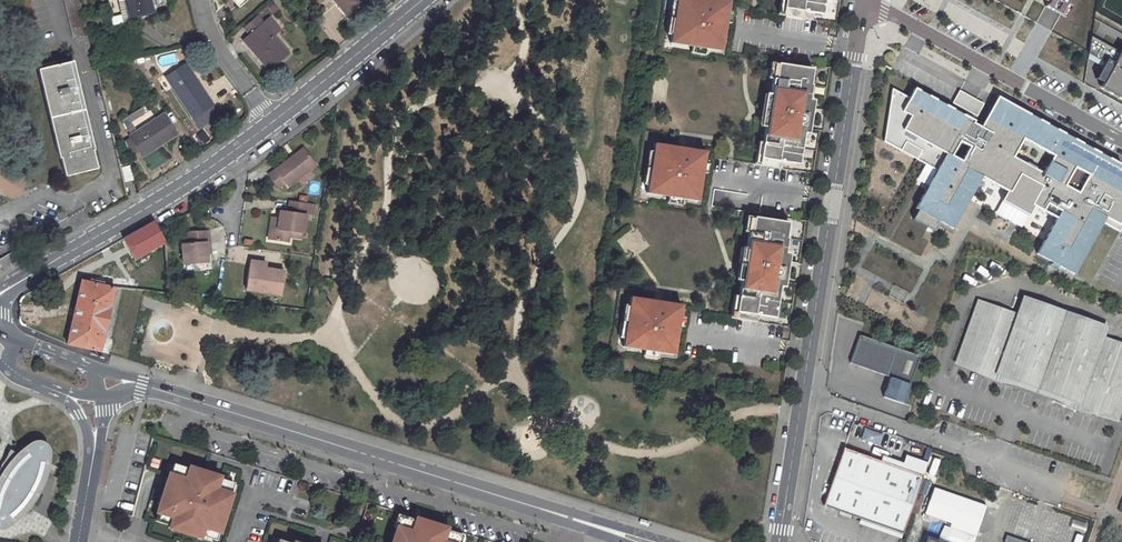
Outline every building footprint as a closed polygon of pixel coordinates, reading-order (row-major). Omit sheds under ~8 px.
[(74,38),(89,35),(81,0),(64,0),(74,38)] [(130,18),(154,12),(151,0),(126,0),(130,18)] [(337,4),(339,2),(350,16),(366,4),(362,0),(333,0),(337,4)] [(715,0),(677,0),(670,44),(721,52),(729,2),(715,0)] [(778,16),(802,20),(804,13),(822,16),(824,0),(780,0),(778,16)] [(1069,0),(1049,0),(1045,7),(1060,15),(1069,0)] [(271,2),(267,6),(273,13),(277,10),(271,2)] [(267,8),(259,15),(264,21),(272,15),(267,8)] [(257,17),(244,28),(250,36),(243,41),(249,48),(254,44),(259,49),(254,53),(270,72),(290,54),(272,34),(265,26),(257,17)] [(271,21),(265,26),(272,34),(278,29),(271,21)] [(1101,43),(1094,39),(1091,37),(1088,54),(1104,63),(1102,68),(1096,79),(1103,84),(1102,85),(1121,97),(1121,55),(1101,43)] [(254,44),(249,48),(254,53),(259,49),(254,44)] [(1088,54),(1087,60),(1102,68),(1104,63),(1088,54)] [(51,108),(47,108),(52,126),(55,126),(59,140),(55,141),(59,158),(61,158),(65,176),(81,173),(80,168),(96,164),(92,150),(94,149),(90,133),(86,134),(84,127),(89,125),(79,84),(74,85),(72,78),(77,77),(73,61),(38,69),(40,78),(44,77),(51,108)] [(187,64),(166,78),(199,129),(219,116),(212,106),(213,104),(187,64)] [(813,70),(778,64),(775,80),(773,79),(769,106),(771,106),(769,119),(767,118),(763,143),(758,142),(755,166),(779,169),(781,162),(799,166),(805,130),(809,130),(812,115),(807,114),(812,85),(810,85),(813,70)] [(44,77),(40,78),(47,108),(51,108),(44,77)] [(977,117),(984,103),(960,91),(953,104),(977,117)] [(890,121),(888,125),(891,126),(888,131),(889,131),(887,135),(889,136),(884,145),(901,155),(906,146),(921,154),(917,162),(937,174),(916,212),(919,213),(913,222),(935,234),(940,225),(954,232),(982,180),(1006,193),(1002,200),(1029,215),(1032,208),(1056,221),(1037,257),(1074,277),(1103,225),(1120,235),(1120,234),(1117,232),(1121,222),(1121,174),(1100,162),(1102,157),(998,100),(981,130),(968,123),(969,120),(915,92),(909,102),(892,92),(891,99),(892,99),(891,104),(894,106),(891,111),(892,111),(890,114),(892,116),(889,121),(890,121)] [(135,129),(131,123),(148,111),(145,106),(122,121),(129,132),(135,129)] [(164,114),(130,136),(131,139),(125,142),(128,149),(132,155),(139,150),(143,157),(177,135),(164,114)] [(706,152),(654,144),(646,194),(698,202),(706,152)] [(304,149),(269,176),(278,189),(285,183),(288,186),(315,165),(304,149)] [(1100,162),(1121,174),(1121,168),(1102,157),(1100,162)] [(96,164),(80,168),(81,173),(97,169),(96,164)] [(129,166),(121,168),(125,182),(133,180),(129,166)] [(271,217),(268,240),(287,243),(288,237),(289,232),(303,234),(306,214),(308,204),(289,201),(288,212),(279,211),(278,218),(271,217)] [(308,204),(306,214),(313,215),(315,205),(308,204)] [(789,223),(754,218),(751,233),(749,233),(745,258),(747,259),(745,271),(743,271),(739,297),(734,296),(731,319),(756,323),(757,316),(775,319),(781,283),(785,283),(787,268),(783,267),(788,239),(786,238),(789,223)] [(154,222),(123,240),(135,261),(152,251),(165,243),(154,222)] [(207,254),(206,244),(211,244),(210,231),(184,233),(185,244),(181,244),(183,265),(208,263),(207,254)] [(165,243),(152,251),(153,265),(167,265),(165,243)] [(250,262),(249,268),(266,270),(266,264),(250,262)] [(167,265),(153,265),(154,284),(168,283),(167,265)] [(249,268),(246,290),(281,296),(284,273),(266,270),(249,268)] [(82,280),(67,344),(95,350),(94,354),(99,355),(115,287),(104,285),(105,282),(91,278),(90,281),(82,280)] [(168,283),(154,284),(155,293),(169,295),(168,283)] [(682,306),(630,298),(622,347),(674,355),(682,306)] [(980,305),(958,364),(999,378),(1000,375),(1077,403),(1076,406),(1117,421),(1121,406),(1121,348),(1102,341),(1106,330),(1025,301),(1018,319),(980,305)] [(919,358),(859,337),(849,364),(857,367),(910,385),(919,358)] [(49,456),(48,446),(45,443),(36,444),(30,448),(20,456),(10,449),(0,466),(0,526),(2,526),(8,524),(21,514),(25,510),(36,494),(39,487),(41,481),(43,481),(46,471),(44,470),(49,456)] [(904,469),(844,448),(824,507),(905,535),(925,477),(924,476),(904,469)] [(929,464),(908,457),(904,469),(924,476),(929,464)] [(179,464),(175,463),(171,475),(175,477),(179,464)] [(171,475),(169,475),(158,509),(160,509),(164,511),(162,517),(180,523),(178,530),(194,535),(196,528),(214,533),(216,527),(220,529),(221,529),(233,495),(231,495),(227,493),(231,481),(221,477),(222,476),(191,466),(190,467),(179,464),(175,477),(171,475)] [(231,495),(235,482),(231,481),(227,493),(231,495)] [(979,533),(987,508),(935,489),(926,515),(979,533)] [(164,511),(160,509),(156,520),(169,524),(168,527),(178,530),(180,523),(162,517),(164,511)] [(404,517),(398,515),(394,528),(397,529),(394,535),(398,537),(404,517)] [(457,534),(447,531),(448,528),(416,518),(415,521),(404,517),(398,537),(394,535),(392,541),(455,541),(457,534)] [(1078,521),(1076,535),(1084,536),(1086,522),(1078,521)] [(203,535),(217,540),(220,529),(216,527),(214,533),(196,528),(194,535),(203,538),(203,535)]
